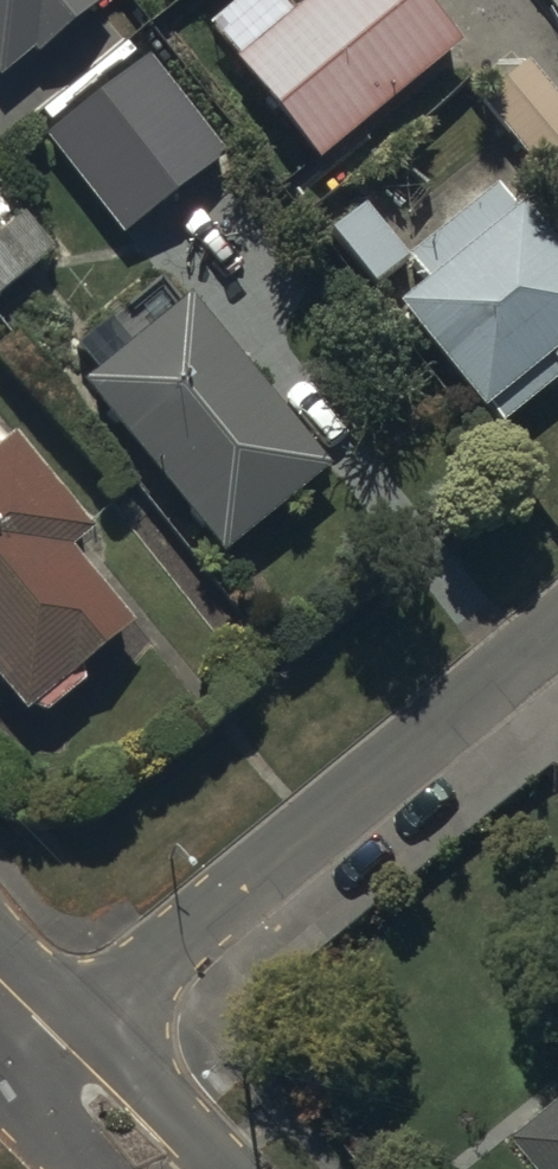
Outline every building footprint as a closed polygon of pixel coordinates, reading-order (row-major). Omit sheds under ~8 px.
[(33,64),(37,70),(109,9),(101,0),(0,0),(0,92),(33,64)] [(235,77),(319,180),(460,61),(409,0),(327,0),(235,77)] [(149,71),(47,148),(123,250),(226,172),(149,71)] [(543,185),(557,171),(557,108),(526,72),(479,112),(543,185)] [(56,266),(0,196),(0,310),(56,266)] [(407,271),(431,298),(397,328),(484,428),(488,424),(502,439),(557,391),(557,271),(494,196),(407,271)] [(362,218),(330,244),(376,301),(408,274),(362,218)] [(115,371),(79,400),(220,572),(330,482),(189,310),(167,328),(149,307),(118,332),(114,328),(94,345),(115,371)] [(26,730),(33,723),(41,733),(86,696),(78,687),(130,643),(67,568),(94,546),(12,447),(5,453),(0,446),(0,699),(26,730)] [(519,1157),(528,1168),(557,1168),(557,1126),(519,1157)]
